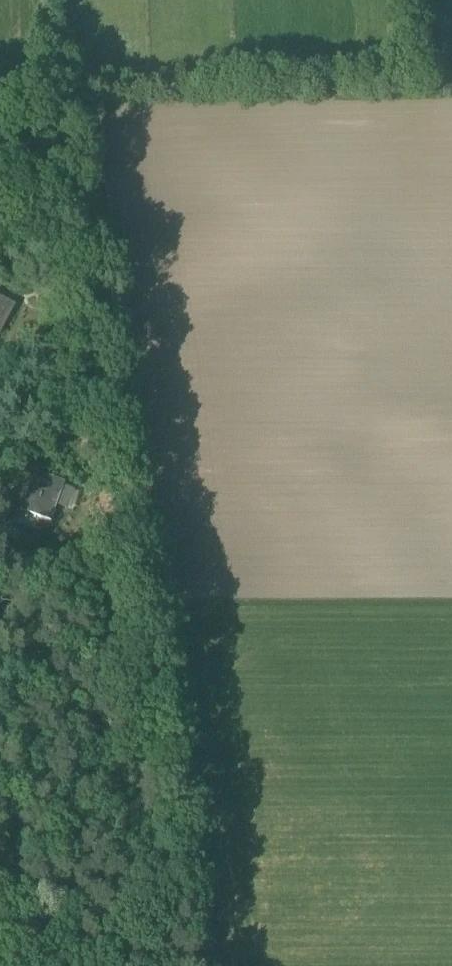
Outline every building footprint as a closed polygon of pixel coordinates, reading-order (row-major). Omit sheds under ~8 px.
[(9,308),(0,303),(0,324),(9,308)] [(35,472),(21,511),(51,521),(64,482),(35,472)]
